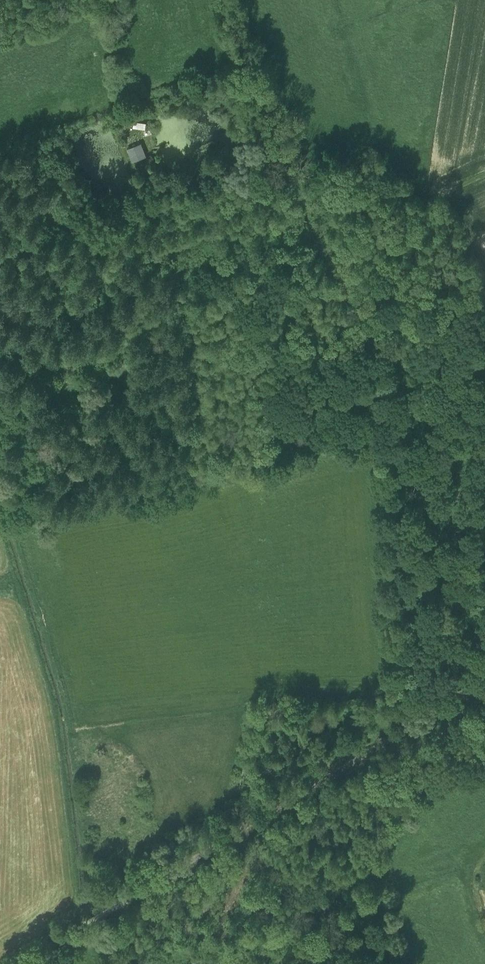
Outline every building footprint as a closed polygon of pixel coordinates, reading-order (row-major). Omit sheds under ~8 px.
[(140,144),(127,149),(131,163),(145,158),(140,144)]
